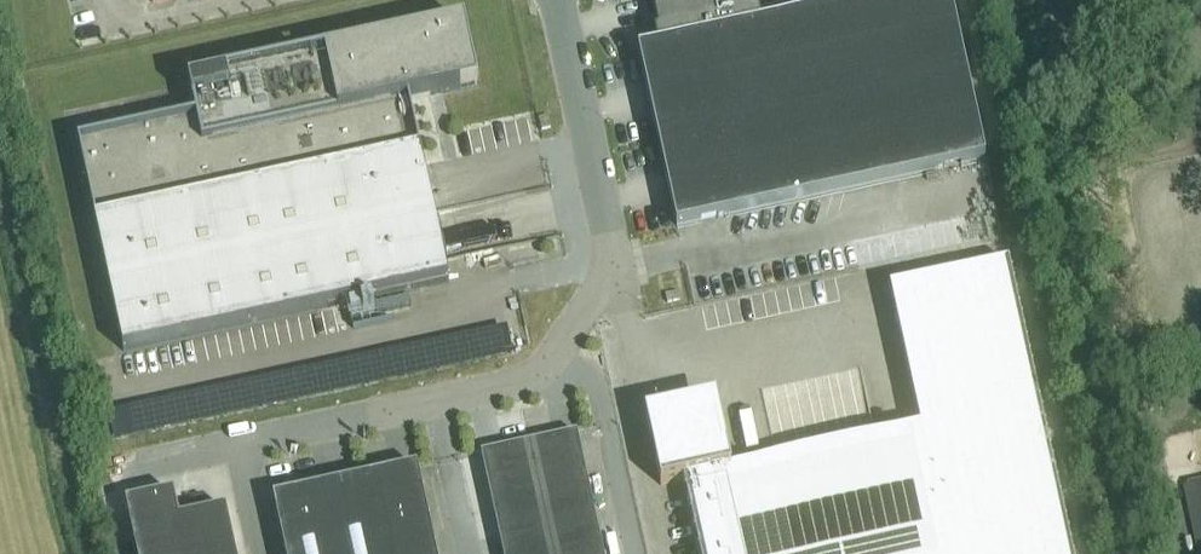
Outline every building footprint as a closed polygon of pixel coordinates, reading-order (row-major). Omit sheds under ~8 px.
[(753,0),(652,0),(658,31),(655,32),(658,46),(638,50),(677,227),(985,160),(951,0),(870,0),(762,23),(759,10),(755,10),(753,0)] [(443,94),(460,90),(460,89),(476,85),(464,26),(189,85),(196,117),(77,142),(124,352),(449,282),(409,101),(443,94)] [(1009,264),(890,290),(920,429),(732,470),(727,447),(722,448),(716,420),(698,409),(670,415),(669,410),(645,416),(661,486),(684,481),(700,553),(1072,553),(1009,264)] [(541,499),(589,489),(577,434),(529,445),(541,499)] [(541,499),(529,445),(481,455),(493,510),(541,499)] [(418,468),(368,479),(385,553),(404,553),(435,547),(418,468)] [(274,499),(286,553),(385,553),(368,479),(274,499)] [(1184,486),(1198,553),(1200,553),(1200,482),(1184,486)] [(589,489),(541,499),(547,525),(595,515),(589,489)] [(125,504),(136,553),(187,553),(180,520),(174,493),(125,504)] [(541,499),(493,510),(499,536),(547,525),(541,499)] [(226,510),(180,520),(186,547),(232,537),(226,510)] [(547,525),(552,551),(601,541),(595,515),(547,525)] [(552,551),(547,525),(499,536),(503,553),(539,553),(552,551)] [(186,547),(187,553),(235,553),(232,537),(186,547)] [(552,551),(553,553),(603,553),(601,541),(552,551)]
